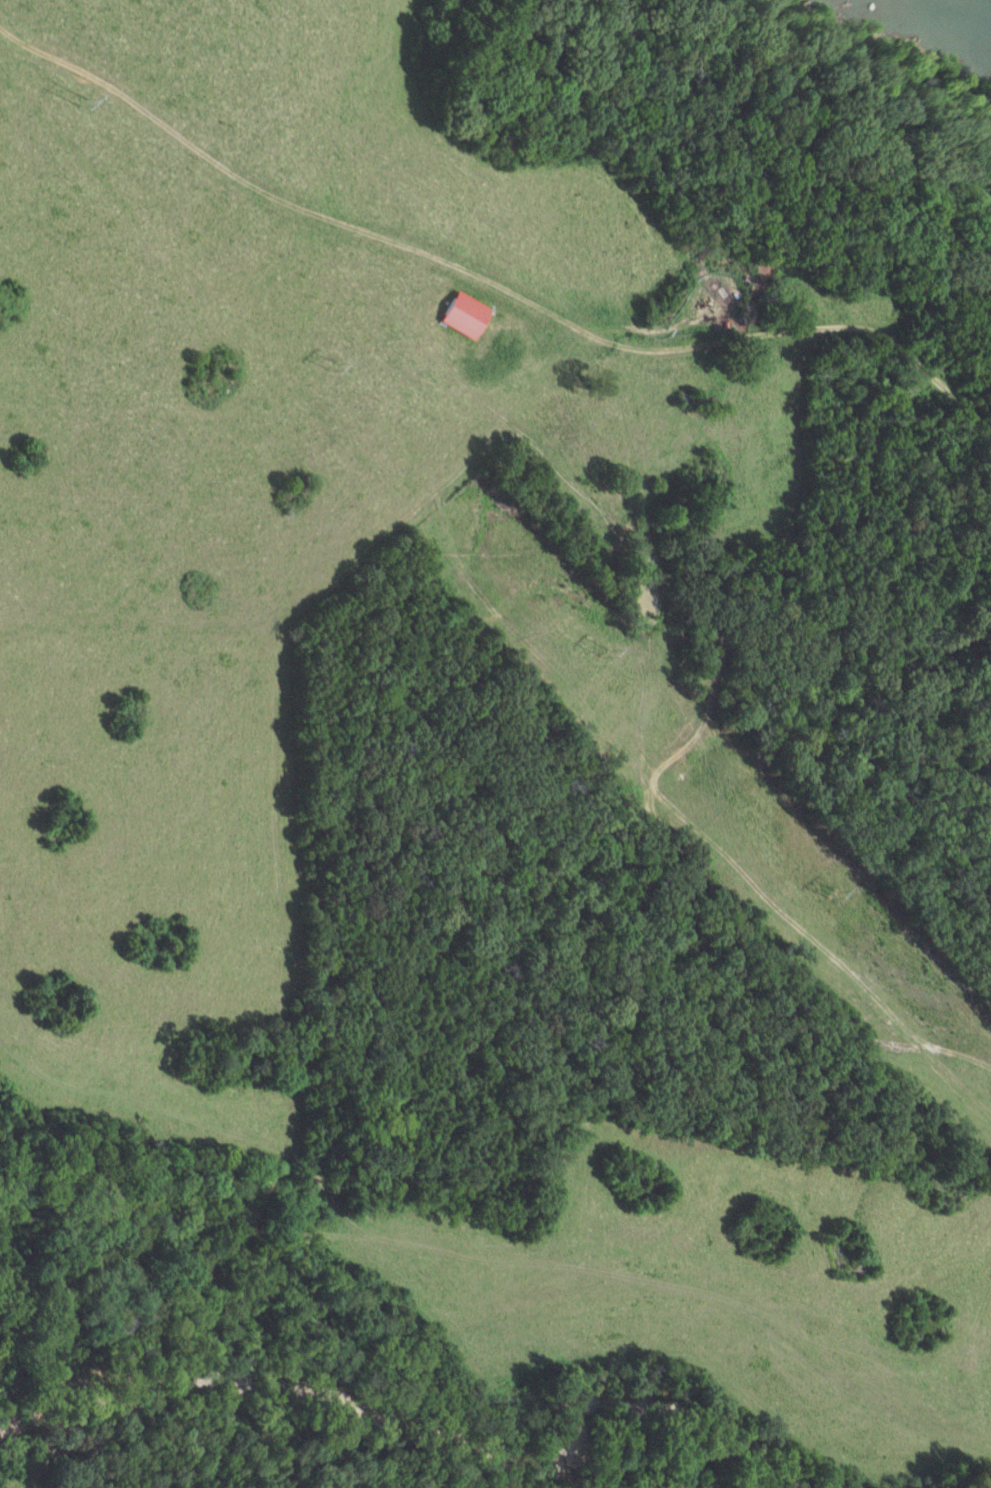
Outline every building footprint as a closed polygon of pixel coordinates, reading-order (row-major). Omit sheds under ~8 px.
[(434,325),(470,339),(482,306),(446,292),(434,325)]
